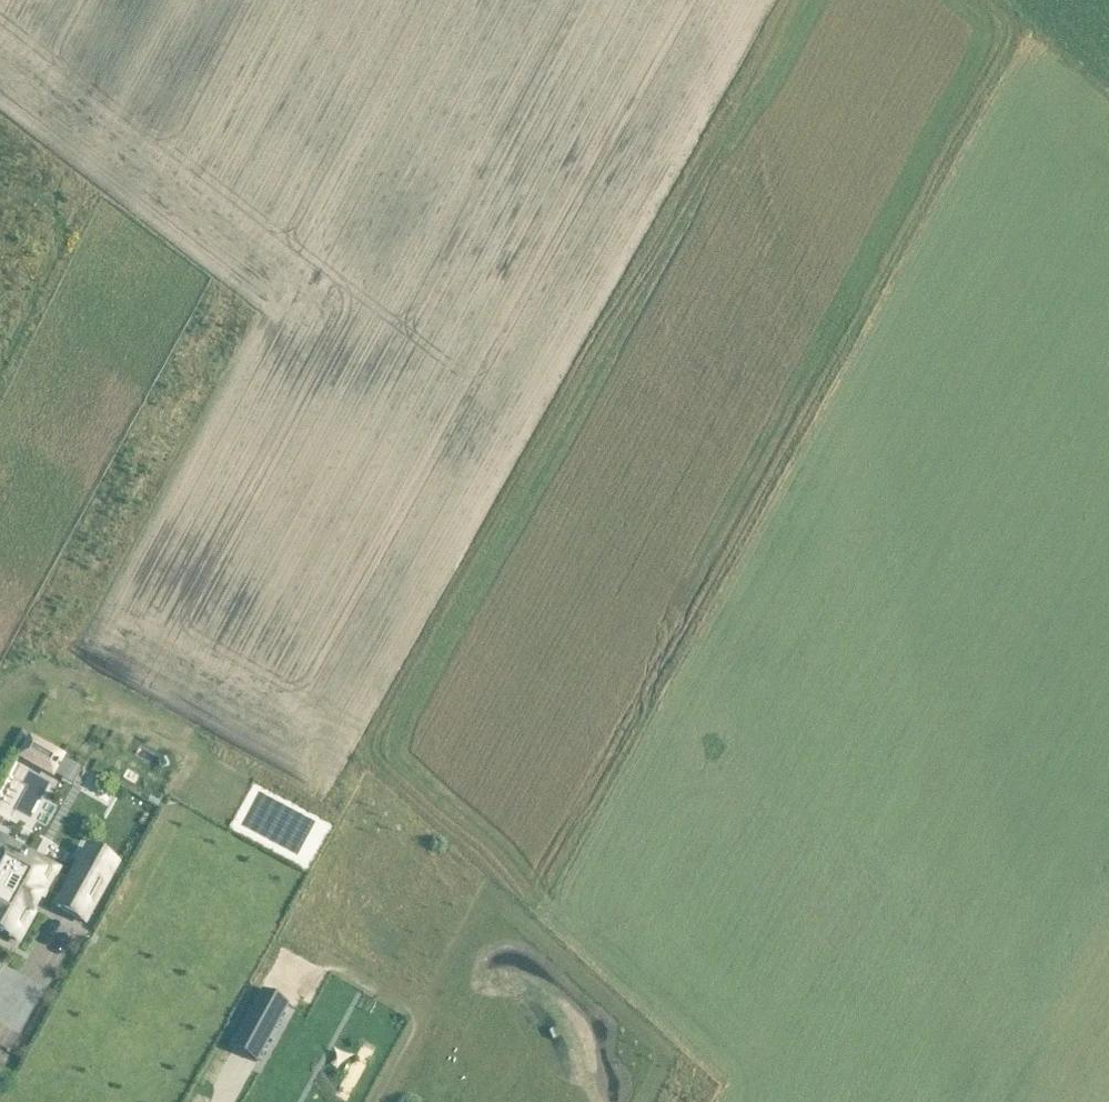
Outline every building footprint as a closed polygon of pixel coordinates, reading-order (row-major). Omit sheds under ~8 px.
[(12,939),(16,941),(42,894),(44,891),(61,901),(57,907),(83,921),(111,872),(115,864),(89,849),(84,858),(68,887),(51,877),(52,875),(55,871),(0,841),(0,932),(12,939)] [(263,991),(241,1030),(267,1044),(289,1005),(263,991)]
